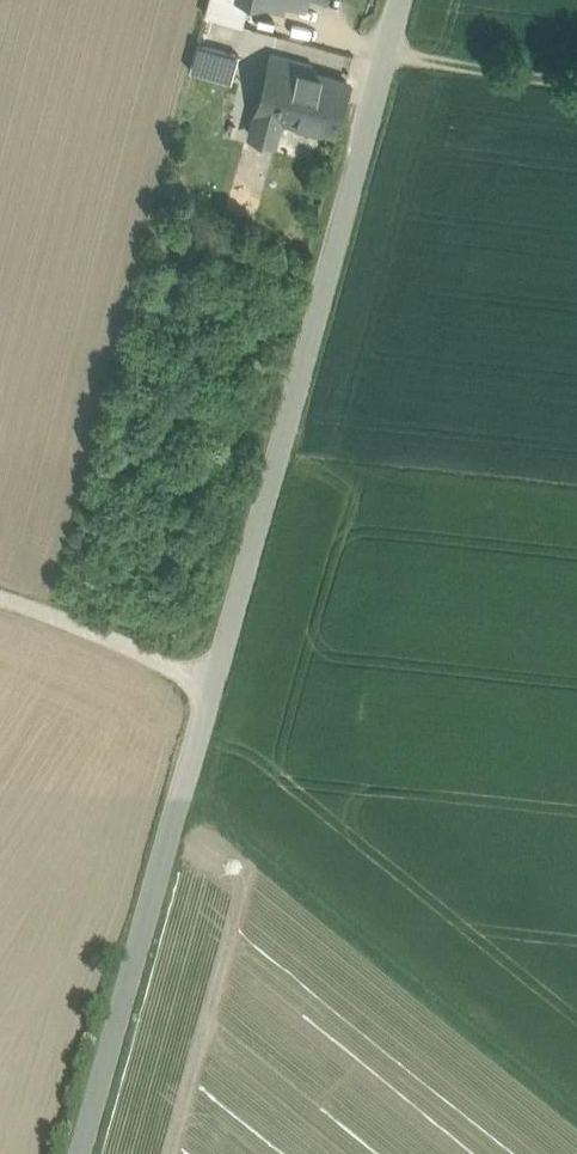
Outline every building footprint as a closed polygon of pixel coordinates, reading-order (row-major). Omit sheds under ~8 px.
[(205,14),(237,23),(243,0),(209,0),(205,14)] [(261,4),(284,10),(286,0),(262,0),(261,4)] [(239,54),(197,42),(190,70),(231,82),(239,54)] [(345,82),(271,62),(252,133),(273,139),(279,116),(332,130),(345,82)]
